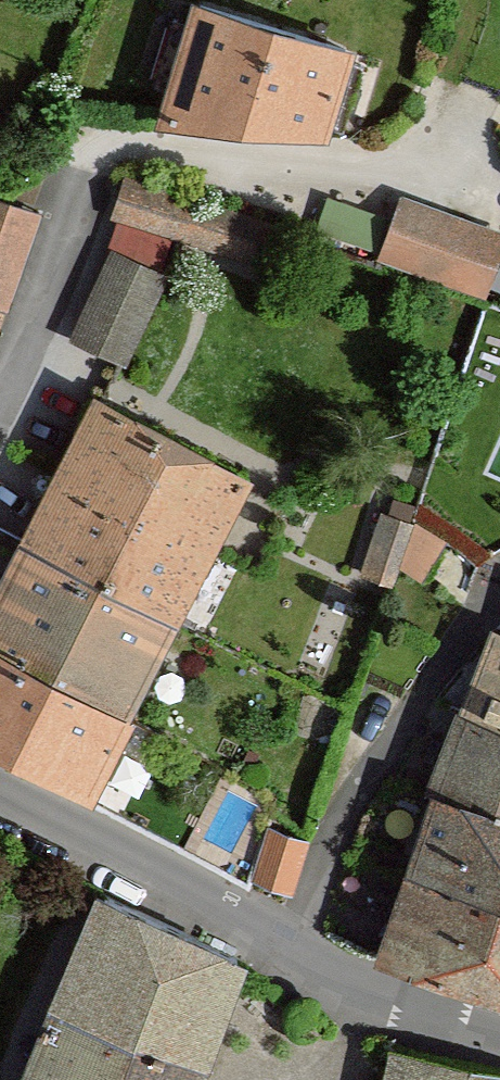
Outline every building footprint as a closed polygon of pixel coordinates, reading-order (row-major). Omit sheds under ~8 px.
[(157,122),(332,135),(357,50),(199,0),(196,0),(157,122)] [(129,177),(115,219),(260,266),(275,224),(129,177)] [(386,261),(483,291),(499,245),(499,227),(409,197),(386,261)] [(11,315),(47,215),(0,198),(0,310),(11,315)] [(117,249),(72,340),(131,367),(175,276),(117,249)] [(0,590),(0,751),(89,797),(243,483),(97,403),(0,590)] [(433,577),(450,523),(389,503),(371,557),(433,577)] [(470,715),(499,727),(499,639),(470,715)] [(470,715),(439,799),(499,820),(499,727),(470,715)] [(383,958),(499,995),(499,820),(439,799),(383,958)] [(268,831),(254,879),(292,890),(306,842),(268,831)] [(21,1079),(193,1079),(237,960),(97,892),(21,1079)] [(386,1046),(377,1079),(499,1079),(499,1071),(386,1046)]
